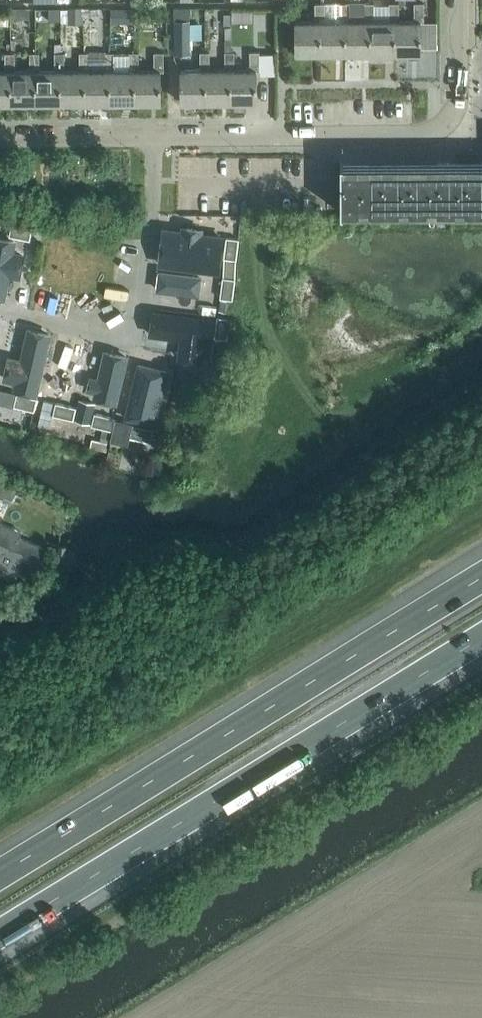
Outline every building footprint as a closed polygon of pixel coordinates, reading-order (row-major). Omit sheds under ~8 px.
[(395,20),(399,20),(399,2),(389,2),(390,20),(374,20),(370,20),(370,52),(395,52),(395,20)] [(414,20),(399,20),(395,20),(395,52),(421,52),(421,21),(424,21),(424,2),(414,2),(414,20)] [(321,20),(324,20),(324,3),(315,3),(315,21),(295,21),(295,53),(321,53),(321,20)] [(345,20),(349,20),(349,3),(340,3),(340,20),(324,20),(321,20),(321,53),(346,53),(345,20)] [(370,20),(374,20),(374,3),(365,3),(365,20),(349,20),(345,20),(346,53),(370,52),(370,20)] [(29,7),(11,7),(11,17),(29,17),(29,7)] [(60,19),(60,7),(50,7),(50,19),(60,19)] [(82,7),(73,7),(68,7),(68,23),(82,23),(82,7)] [(110,22),(122,22),(122,7),(110,7),(110,22)] [(190,20),(190,7),(174,8),(174,20),(181,20),(190,20)] [(190,53),(190,20),(181,20),(174,20),(174,53),(190,53)] [(231,69),(234,69),(234,51),(231,52),(231,40),(225,40),(225,69),(209,69),(206,69),(206,101),(231,101),(231,69)] [(250,69),(234,69),(231,69),(231,101),(256,101),(256,70),(259,70),(259,51),(250,51),(250,69)] [(36,70),(40,70),(39,52),(30,53),(30,70),(15,70),(11,70),(11,103),(36,102),(36,70)] [(60,70),(64,70),(64,52),(55,52),(55,70),(40,70),(36,70),(36,102),(61,102),(60,70)] [(85,70),(89,70),(89,52),(85,52),(80,52),(80,70),(64,70),(60,70),(61,102),(85,102),(85,70)] [(110,70),(114,70),(114,52),(104,52),(105,70),(89,70),(85,70),(85,102),(110,102),(110,70)] [(135,70),(139,70),(139,52),(129,52),(129,70),(114,70),(110,70),(110,102),(135,102),(135,70)] [(160,70),(164,70),(163,52),(154,52),(154,69),(139,70),(135,70),(135,102),(161,102),(160,70)] [(206,69),(209,69),(209,52),(200,52),(200,69),(180,69),(181,101),(206,101),(206,69)] [(15,70),(15,53),(5,53),(5,70),(0,70),(0,103),(11,103),(11,70),(15,70)] [(341,163),(341,211),(481,211),(481,162),(341,163)] [(9,235),(30,239),(32,227),(12,222),(9,235)] [(219,266),(222,239),(164,231),(160,259),(219,266)] [(226,237),(223,257),(236,259),(239,238),(226,237)] [(0,245),(0,300),(6,301),(17,249),(0,245)] [(205,300),(207,279),(161,274),(159,295),(205,300)] [(222,276),(220,297),(221,298),(232,299),(235,278),(222,276)] [(232,299),(221,298),(219,310),(230,312),(232,299)] [(202,341),(205,320),(159,315),(157,336),(202,341)] [(217,316),(214,337),(227,339),(229,318),(217,316)] [(0,326),(0,386),(0,387),(12,328),(0,326)] [(54,337),(29,332),(22,363),(11,361),(5,386),(16,389),(16,391),(40,396),(54,337)] [(223,367),(227,339),(214,337),(211,365),(223,367)] [(87,347),(60,341),(47,399),(74,405),(87,347)] [(127,359),(107,355),(96,405),(117,410),(127,359)] [(166,374),(141,369),(131,421),(155,426),(166,374)] [(13,405),(34,410),(37,398),(16,393),(13,405)] [(74,419),(91,423),(95,402),(79,398),(74,419)] [(44,399),(38,424),(49,427),(52,414),(55,402),(44,399)] [(52,414),(73,419),(76,407),(55,402),(52,414)] [(103,428),(112,430),(114,419),(115,417),(94,412),(91,425),(103,428)] [(130,436),(133,424),(114,419),(112,430),(109,441),(128,445),(130,436)] [(130,436),(150,441),(153,428),(133,424),(130,436)] [(100,439),(92,437),(90,445),(107,449),(109,441),(112,430),(103,428),(100,439)] [(0,522),(0,572),(15,578),(18,572),(39,555),(43,545),(20,536),(22,531),(0,522)]
